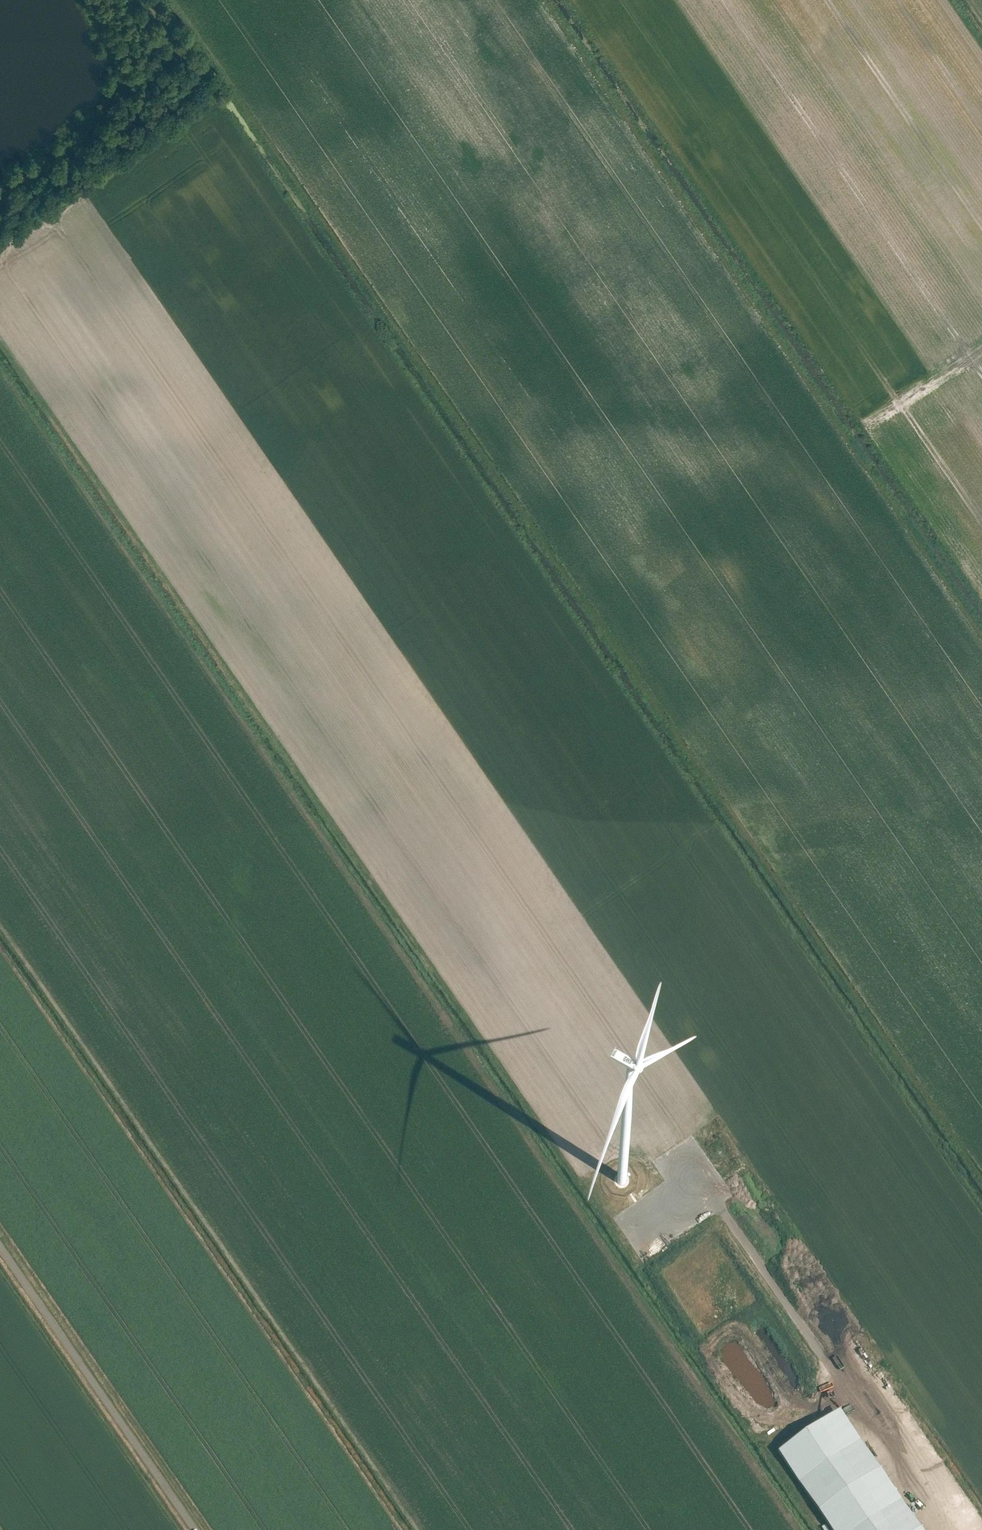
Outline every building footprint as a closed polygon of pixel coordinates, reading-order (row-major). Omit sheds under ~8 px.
[(617,1181),(617,1182),(617,1183),(618,1183),(618,1184),(619,1184),(619,1185),(620,1185),(621,1185),(621,1186),(622,1186),(623,1185),(624,1185),(625,1184),(626,1183),(626,1182),(626,1181),(626,1180),(626,1179),(626,1178),(625,1178),(625,1177),(624,1177),(624,1176),(623,1176),(622,1176),(621,1176),(620,1176),(619,1177),(618,1177),(618,1178),(617,1179),(617,1180),(617,1181)] [(655,1255),(666,1248),(657,1235),(646,1241),(655,1255)] [(861,1366),(857,1368),(862,1381),(867,1379),(861,1366)] [(892,1395),(888,1397),(894,1410),(899,1407),(892,1395)] [(812,1500),(833,1529),(920,1529),(907,1511),(897,1517),(829,1419),(780,1453),(812,1500)]
